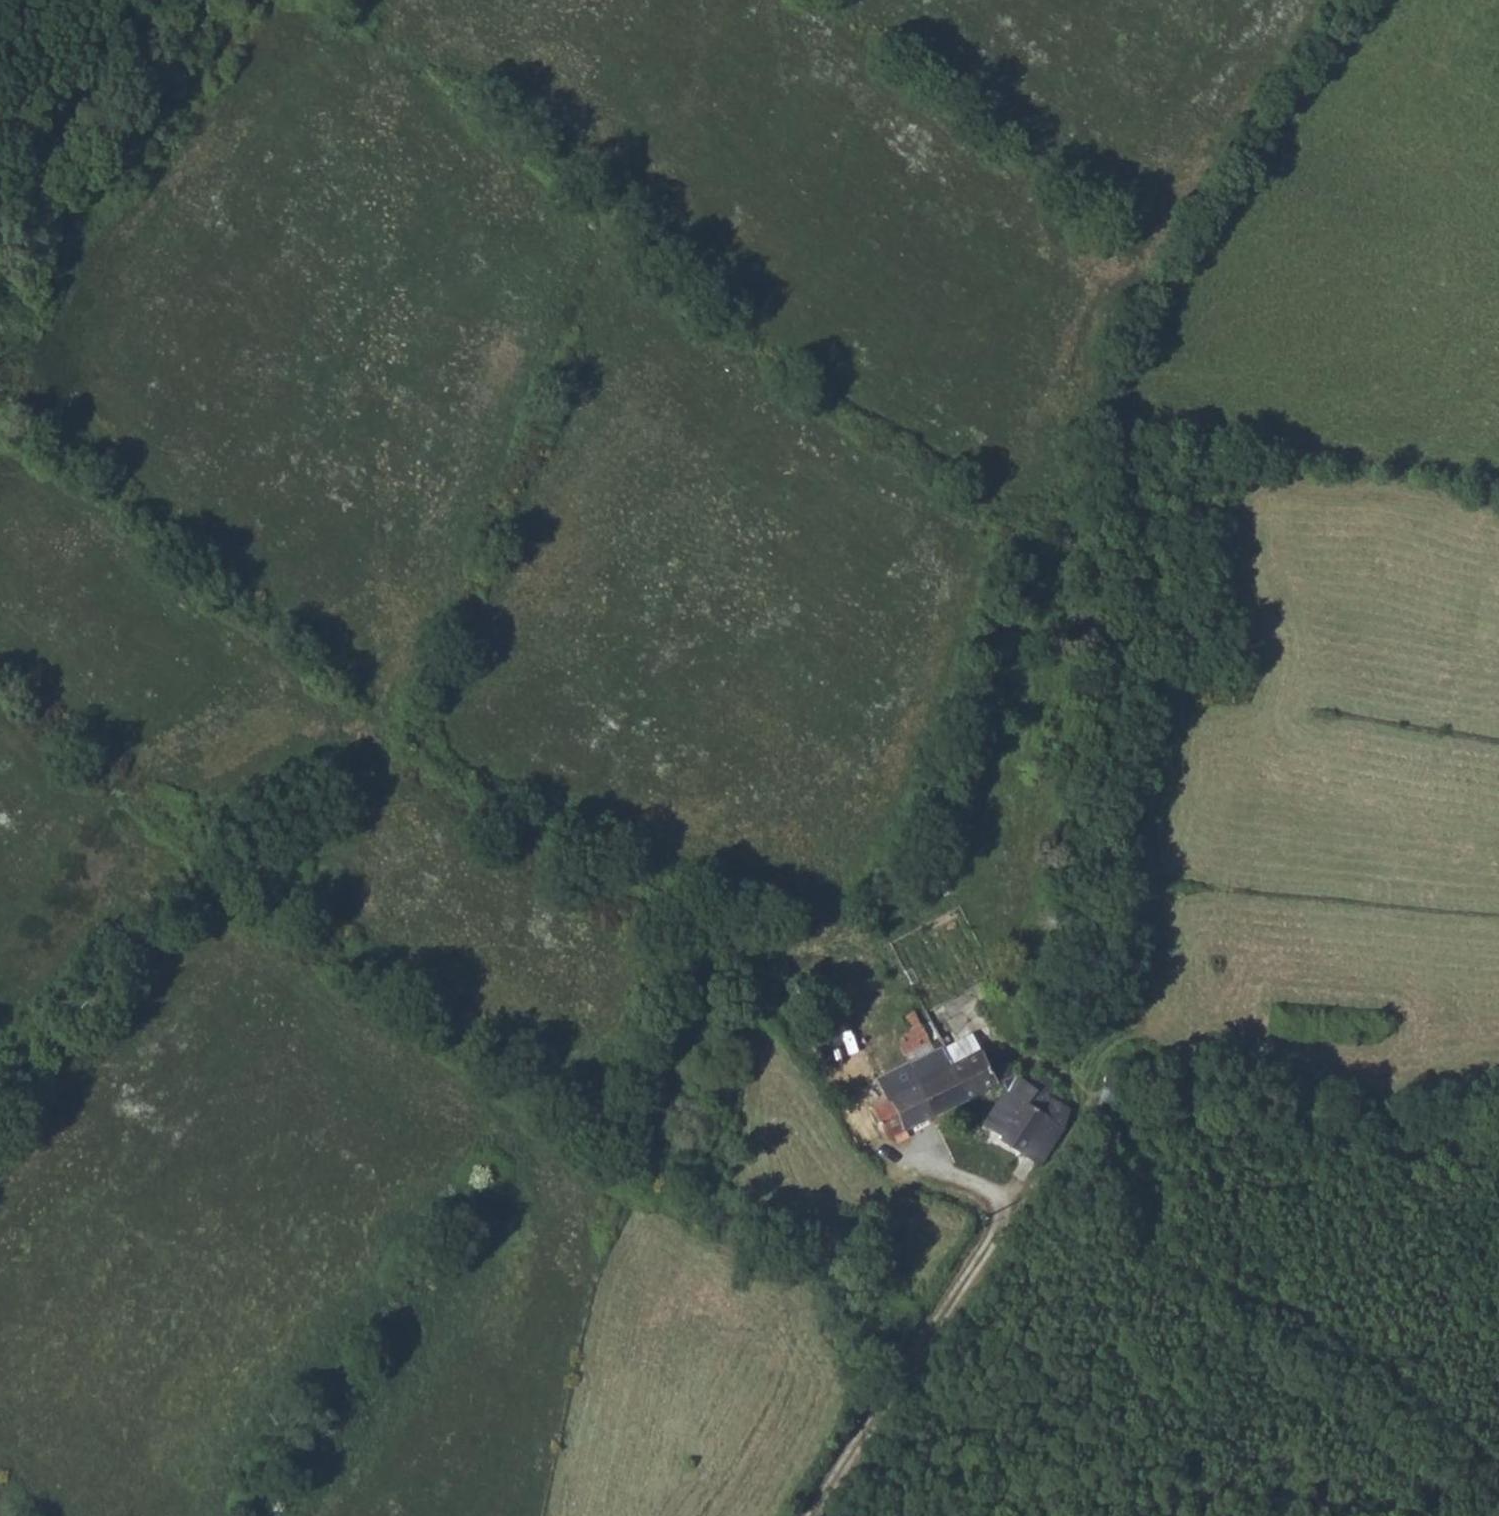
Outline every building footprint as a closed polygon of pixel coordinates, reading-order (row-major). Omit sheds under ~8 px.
[(820,1026),(841,1060),(863,1047),(841,1012),(820,1026)] [(906,1055),(931,1041),(915,1012),(903,1018),(908,1031),(899,1040),(906,1055)] [(1002,1140),(1020,1154),(1040,1163),(1065,1126),(1070,1105),(1050,1095),(1056,1080),(1037,1070),(1029,1081),(1012,1070),(1004,1053),(988,1062),(979,1049),(970,1056),(953,1063),(943,1048),(937,1051),(921,1059),(949,1107),(1001,1084),(1004,1089),(995,1109),(1013,1122),(1002,1140)] [(888,1098),(870,1107),(887,1139),(949,1107),(921,1059),(911,1067),(906,1061),(876,1078),(888,1098)]
